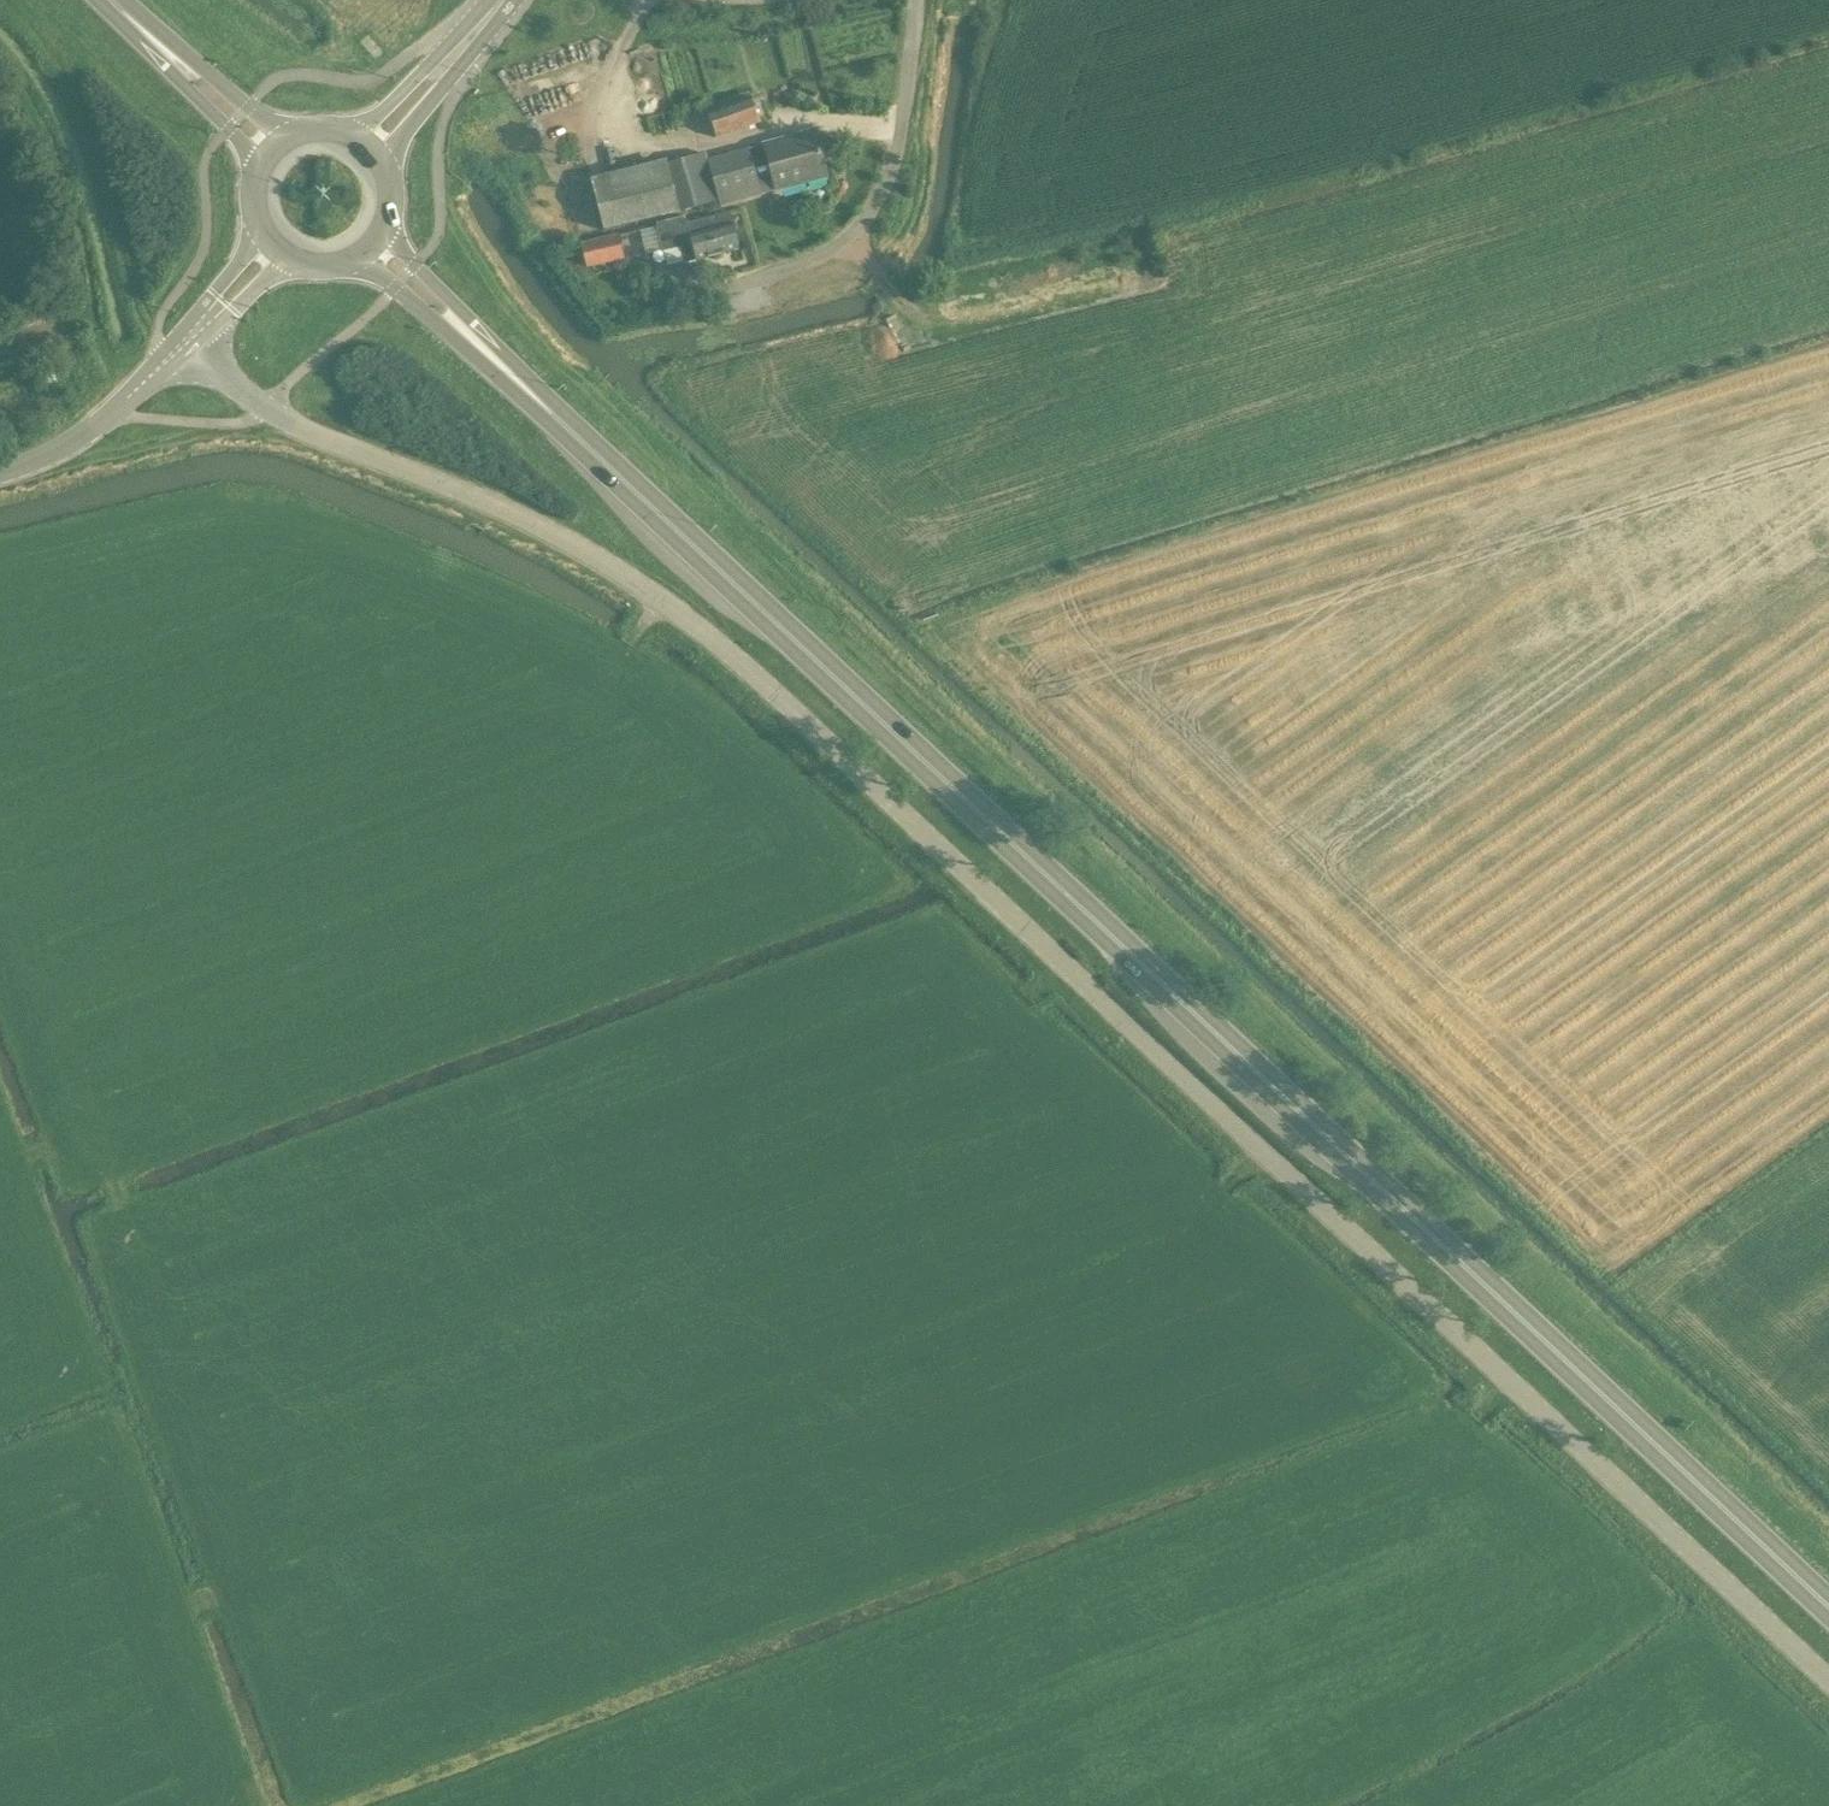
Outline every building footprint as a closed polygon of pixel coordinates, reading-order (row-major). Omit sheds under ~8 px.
[(750,127),(760,124),(749,97),(707,112),(716,138),(750,127)] [(813,131),(747,151),(759,195),(826,177),(813,131)] [(747,151),(708,161),(719,202),(721,206),(750,198),(759,195),(747,151)] [(668,165),(679,211),(679,212),(719,202),(708,161),(707,154),(668,164),(668,165)] [(739,249),(731,223),(728,212),(687,222),(685,216),(655,224),(661,252),(681,247),(685,263),(697,259),(697,261),(739,249)] [(618,233),(583,242),(587,269),(625,259),(618,233)] [(58,383),(55,371),(39,375),(43,387),(58,383)]
